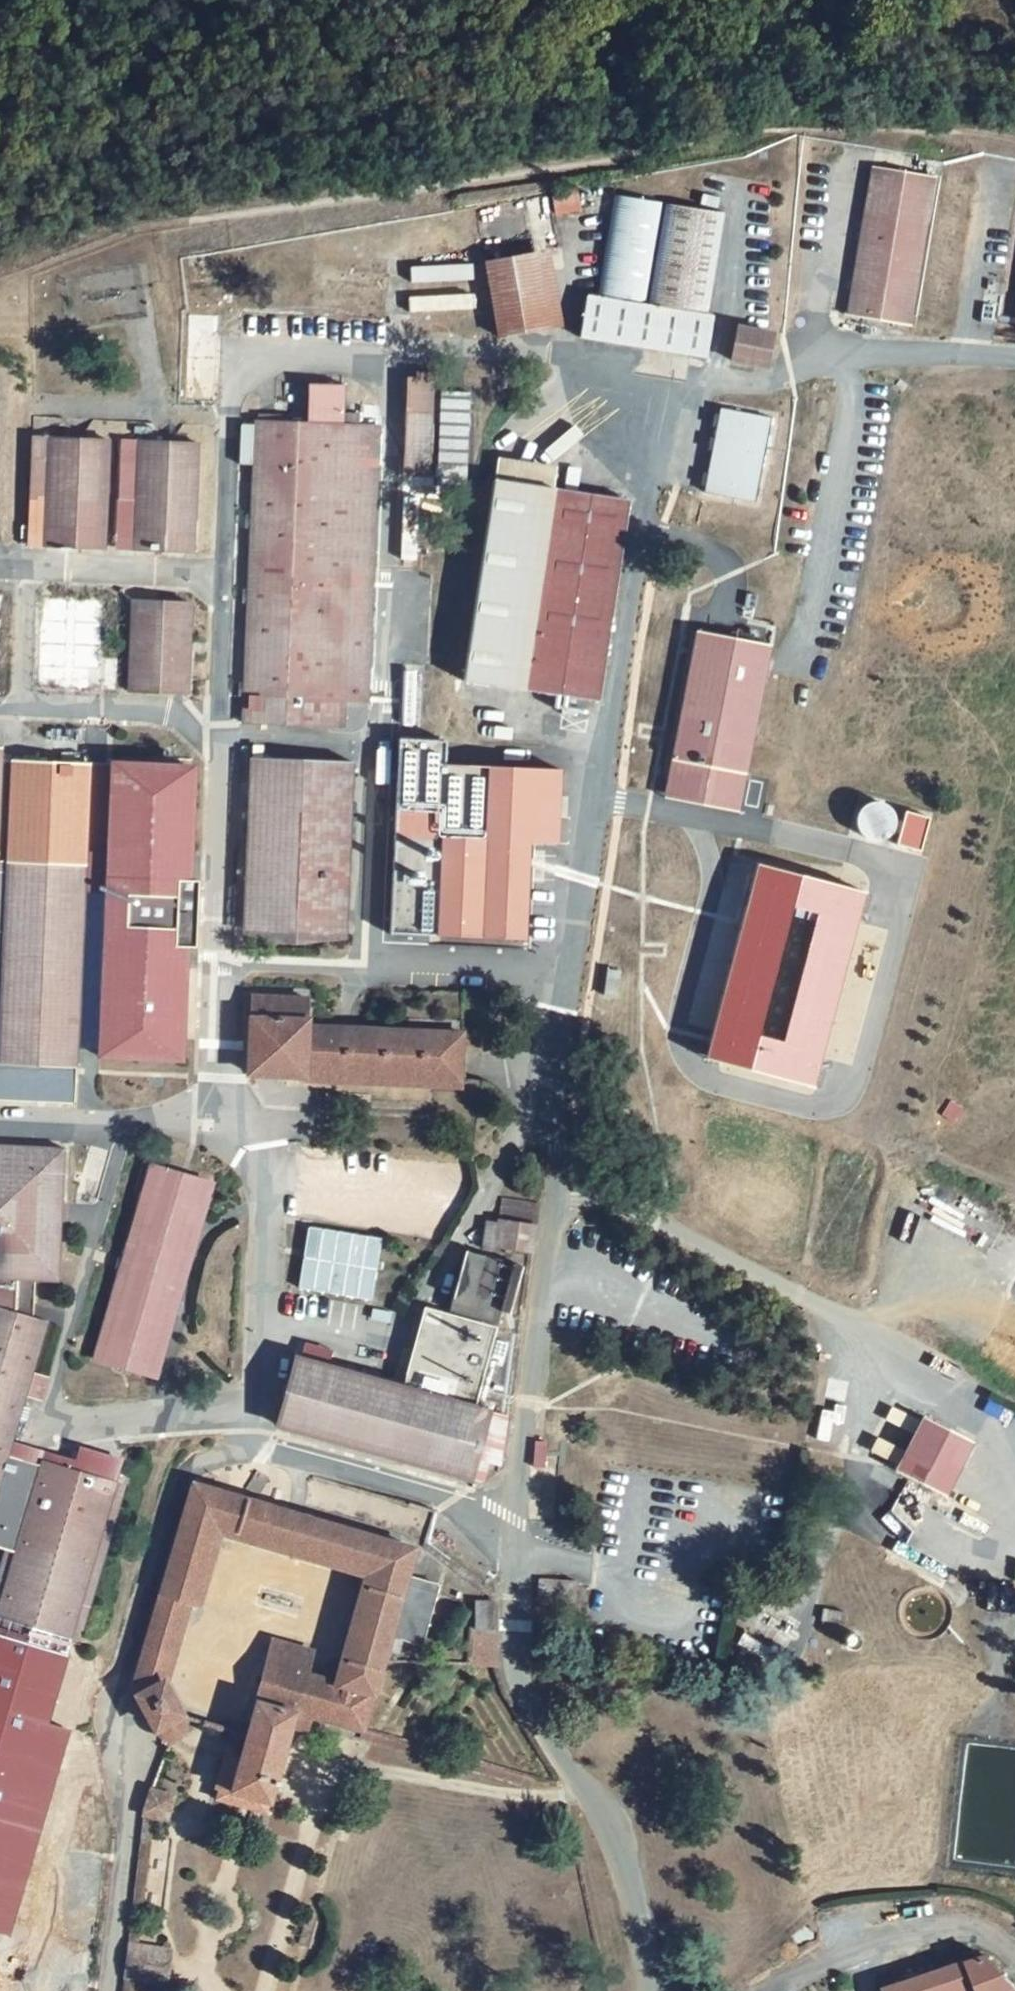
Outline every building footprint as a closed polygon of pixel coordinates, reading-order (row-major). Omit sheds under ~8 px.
[(943,182),(881,174),(856,321),(922,328),(943,182)] [(576,186),(551,191),(555,213),(580,209),(576,186)] [(695,355),(722,213),(607,191),(587,290),(572,287),(564,330),(695,355)] [(464,265),(461,247),(407,257),(410,274),(464,265)] [(467,280),(412,289),(415,307),(469,297),(467,280)] [(536,295),(487,302),(491,326),(539,319),(536,295)] [(213,303),(181,303),(178,389),(211,389),(213,303)] [(768,338),(731,331),(725,362),(763,368),(768,338)] [(438,385),(410,383),(404,470),(430,471),(438,385)] [(449,446),(449,435),(467,436),(469,392),(440,391),(439,445),(449,446)] [(378,417),(253,410),(238,718),(341,723),(343,695),(366,696),(378,417)] [(764,420),(716,410),(699,492),(749,502),(764,420)] [(89,537),(93,429),(18,425),(15,488),(34,488),(32,535),(89,537)] [(189,432),(114,429),(111,493),(128,493),(127,539),(186,540),(189,432)] [(596,696),(628,492),(495,473),(477,575),(475,679),(596,696)] [(89,591),(29,590),(26,680),(86,682),(89,591)] [(184,593),(124,591),(121,684),(182,685),(184,593)] [(768,640),(696,626),(667,776),(698,782),(697,786),(739,794),(768,640)] [(388,928),(522,935),(527,838),(555,839),(559,765),(443,759),(444,735),(397,733),(388,928)] [(68,1081),(74,895),(92,896),(83,1055),(173,1060),(189,771),(99,766),(94,855),(75,855),(77,752),(0,750),(0,1079),(68,1081)] [(346,755),(245,750),(236,924),(339,929),(346,755)] [(736,808),(739,794),(697,786),(698,782),(667,776),(663,794),(736,808)] [(859,835),(895,833),(894,799),(857,800),(859,835)] [(904,809),(894,842),(919,849),(928,816),(904,809)] [(643,855),(629,855),(621,886),(640,887),(643,855)] [(751,863),(708,1060),(817,1084),(860,887),(751,863)] [(868,1003),(883,928),(859,923),(847,984),(840,982),(837,997),(868,1003)] [(449,1080),(451,1030),(298,1020),(300,993),(247,990),(244,1064),(449,1080)] [(0,1134),(0,1265),(11,1266),(11,1300),(0,1296),(0,1438),(39,1309),(28,1306),(27,1267),(53,1267),(55,1136),(0,1134)] [(194,1185),(139,1166),(76,1358),(132,1374),(194,1185)] [(539,1215),(490,1208),(486,1241),(505,1243),(506,1237),(536,1241),(539,1215)] [(379,1241),(316,1226),(302,1285),(365,1300),(379,1241)] [(523,1255),(466,1240),(452,1302),(500,1314),(503,1299),(512,1301),(523,1255)] [(494,1319),(428,1303),(409,1382),(302,1351),(284,1421),(474,1473),(492,1405),(475,1400),(494,1319)] [(976,1450),(929,1426),(898,1481),(946,1506),(976,1450)] [(55,1643),(63,1614),(75,1618),(114,1476),(34,1452),(31,1461),(0,1451),(0,1627),(55,1643)] [(129,1674),(154,1723),(158,1728),(160,1730),(165,1731),(170,1730),(174,1729),(177,1726),(179,1723),(179,1720),(179,1716),(179,1712),(177,1708),(175,1706),(157,1673),(181,1592),(193,1595),(215,1519),(371,1564),(338,1676),(306,1665),(309,1656),(301,1652),(298,1662),(267,1651),(247,1728),(241,1748),(225,1745),(210,1797),(265,1812),(291,1720),(310,1724),(314,1711),(367,1726),(385,1656),(395,1656),(400,1641),(421,1645),(435,1583),(408,1576),(417,1543),(190,1475),(129,1674)] [(890,1509),(906,1520),(917,1504),(901,1493),(890,1509)] [(554,1590),(554,1591),(575,1592),(575,1580),(539,1579),(538,1590),(554,1590)] [(495,1593),(479,1593),(479,1617),(496,1617),(495,1593)] [(496,1625),(471,1627),(472,1656),(496,1655),(496,1625)] [(172,1792),(146,1787),(142,1812),(168,1817),(172,1792)] [(165,1947),(127,1941),(122,1971),(161,1978),(165,1947)] [(983,1955),(878,1986),(879,1990),(1014,1990),(1014,1988),(983,1955)]
